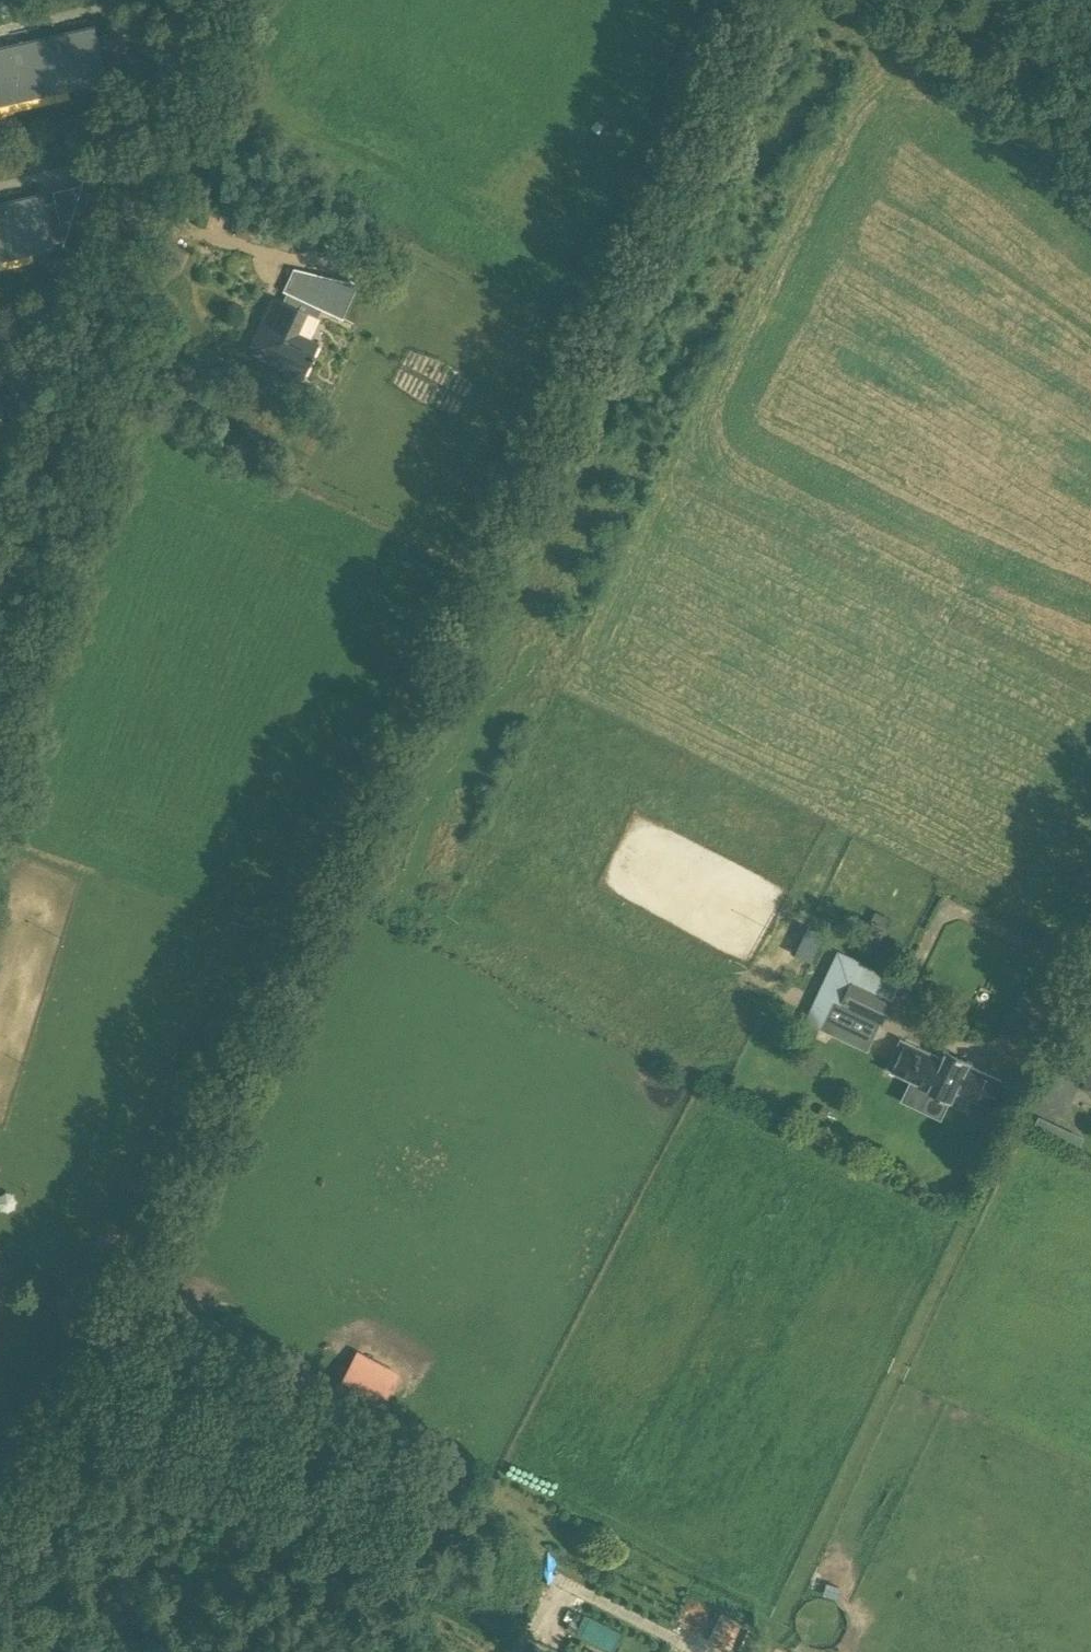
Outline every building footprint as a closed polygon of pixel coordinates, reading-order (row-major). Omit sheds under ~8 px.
[(0,46),(0,103),(107,79),(103,60),(120,55),(114,32),(97,36),(95,25),(0,46)] [(0,202),(0,258),(56,246),(54,240),(66,238),(82,184),(53,190),(55,200),(45,202),(43,192),(0,202)] [(352,296),(348,307),(375,317),(379,305),(352,296)] [(251,339),(302,349),(314,307),(263,297),(251,339)] [(796,951),(810,958),(825,931),(810,923),(796,951)] [(855,1043),(855,1042),(861,1032),(874,1038),(893,997),(830,968),(806,1020),(855,1043)] [(989,1106),(1002,1078),(968,1062),(964,1071),(942,1060),(944,1056),(906,1038),(891,1070),(929,1088),(934,1076),(956,1086),(954,1090),(989,1106)] [(1082,1088),(1090,1092),(1090,1071),(1082,1088)] [(1034,1127),(1082,1141),(1085,1130),(1037,1116),(1034,1127)] [(352,1366),(335,1399),(372,1419),(389,1386),(352,1366)] [(586,1612),(577,1632),(614,1650),(623,1629),(586,1612)] [(542,1641),(536,1651),(562,1651),(542,1641)]
